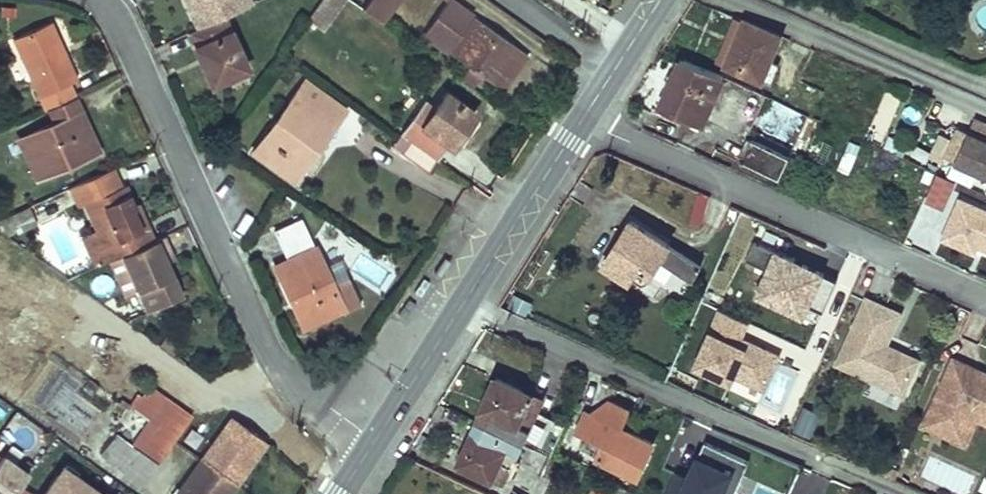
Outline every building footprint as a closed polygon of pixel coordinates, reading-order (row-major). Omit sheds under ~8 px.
[(199,27),(207,24),(197,0),(187,0),(199,27)] [(207,24),(225,16),(251,4),(250,0),(197,0),(207,24)] [(307,19),(323,29),(344,0),(321,0),(307,19)] [(368,2),(364,8),(385,22),(401,0),(369,0),(368,2)] [(451,1),(426,35),(468,65),(482,75),(503,89),(520,65),(513,60),(520,49),(451,1)] [(207,24),(199,27),(189,32),(212,84),(248,67),(225,16),(207,24)] [(718,62),(727,65),(745,21),(737,18),(718,62)] [(727,65),(762,80),(770,62),(782,36),(745,21),(727,65)] [(45,110),(49,109),(76,96),(77,96),(71,82),(78,79),(52,22),(12,40),(45,110)] [(520,49),(513,60),(520,65),(527,54),(520,49)] [(726,77),(683,58),(662,106),(706,125),(726,77)] [(770,62),(762,80),(772,84),(780,65),(770,62)] [(482,75),(468,65),(460,77),(473,87),(482,75)] [(256,152),(291,176),(307,154),(304,152),(310,144),(318,149),(346,109),(306,81),(256,152)] [(427,99),(402,133),(438,159),(449,144),(453,146),(476,113),(447,93),(437,106),(427,99)] [(76,96),(49,109),(55,123),(20,139),(38,180),(70,165),(68,161),(98,148),(81,112),(83,111),(76,96)] [(771,97),(757,128),(796,144),(809,114),(771,97)] [(976,117),(970,131),(960,127),(947,156),(985,174),(985,122),(976,117)] [(848,173),(860,145),(849,140),(837,169),(848,173)] [(753,141),(742,163),(780,181),(791,160),(753,141)] [(307,154),(291,176),(295,180),(318,149),(310,144),(304,152),(307,154)] [(98,148),(68,161),(70,165),(99,152),(98,148)] [(136,207),(127,187),(118,166),(73,187),(80,207),(87,204),(112,261),(124,256),(158,241),(151,226),(144,230),(135,210),(137,210),(136,207)] [(936,174),(925,200),(946,209),(957,182),(936,174)] [(961,199),(943,238),(975,252),(978,244),(985,248),(985,210),(961,199)] [(928,247),(942,209),(925,203),(911,241),(928,247)] [(142,205),(136,207),(137,210),(135,210),(144,230),(151,226),(142,205)] [(36,222),(29,208),(10,216),(16,231),(36,222)] [(10,216),(0,221),(0,231),(6,236),(16,231),(10,216)] [(278,268),(292,300),(297,298),(310,327),(346,311),(348,313),(363,306),(350,278),(334,285),(303,221),(277,233),(290,262),(278,268)] [(640,267),(652,274),(661,262),(691,280),(700,264),(632,222),(605,266),(630,282),(640,267)] [(124,256),(139,290),(149,312),(185,296),(168,258),(175,255),(167,237),(158,241),(124,256)] [(754,300),(818,325),(837,277),(752,244),(745,261),(766,269),(754,300)] [(112,261),(127,296),(139,290),(124,256),(112,261)] [(661,262),(652,274),(649,280),(679,298),(691,280),(661,262)] [(886,344),(900,313),(865,297),(835,364),(903,394),(919,359),(893,348),(890,354),(883,351),(886,344)] [(297,298),(292,300),(306,329),(310,327),(297,298)] [(749,323),(720,311),(695,367),(731,383),(734,375),(750,381),(754,373),(769,380),(780,355),(742,338),(749,323)] [(893,348),(886,344),(883,351),(890,354),(893,348)] [(955,441),(964,420),(972,418),(976,420),(985,425),(985,382),(967,373),(970,367),(953,360),(923,427),(955,441)] [(985,382),(985,374),(970,367),(967,373),(985,382)] [(97,382),(92,378),(85,386),(96,395),(103,386),(97,382)] [(496,378),(456,463),(503,485),(513,464),(523,442),(538,449),(552,455),(566,425),(537,412),(542,399),(496,378)] [(141,394),(132,407),(152,420),(168,397),(154,387),(146,398),(141,394)] [(168,397),(152,420),(177,438),(193,415),(168,397)] [(586,413),(578,430),(606,443),(599,459),(638,477),(654,443),(622,429),(630,409),(608,399),(590,415),(586,413)] [(802,405),(791,431),(811,439),(821,413),(802,405)] [(234,417),(205,458),(237,481),(266,441),(234,417)] [(964,446),(976,420),(972,418),(964,420),(955,441),(964,446)] [(177,438),(152,420),(134,446),(116,433),(101,453),(145,484),(177,438)] [(688,478),(675,472),(665,493),(735,493),(749,460),(704,441),(688,478)] [(541,477),(552,455),(538,449),(523,442),(513,464),(541,477)] [(687,446),(681,444),(677,452),(684,455),(687,446)] [(27,471),(3,454),(0,457),(0,493),(11,493),(27,471)] [(205,458),(178,493),(228,493),(237,481),(205,458)] [(65,461),(43,493),(112,493),(65,461)] [(899,469),(889,464),(885,473),(894,477),(899,469)] [(593,493),(595,493),(614,493),(617,488),(599,479),(593,493)]
